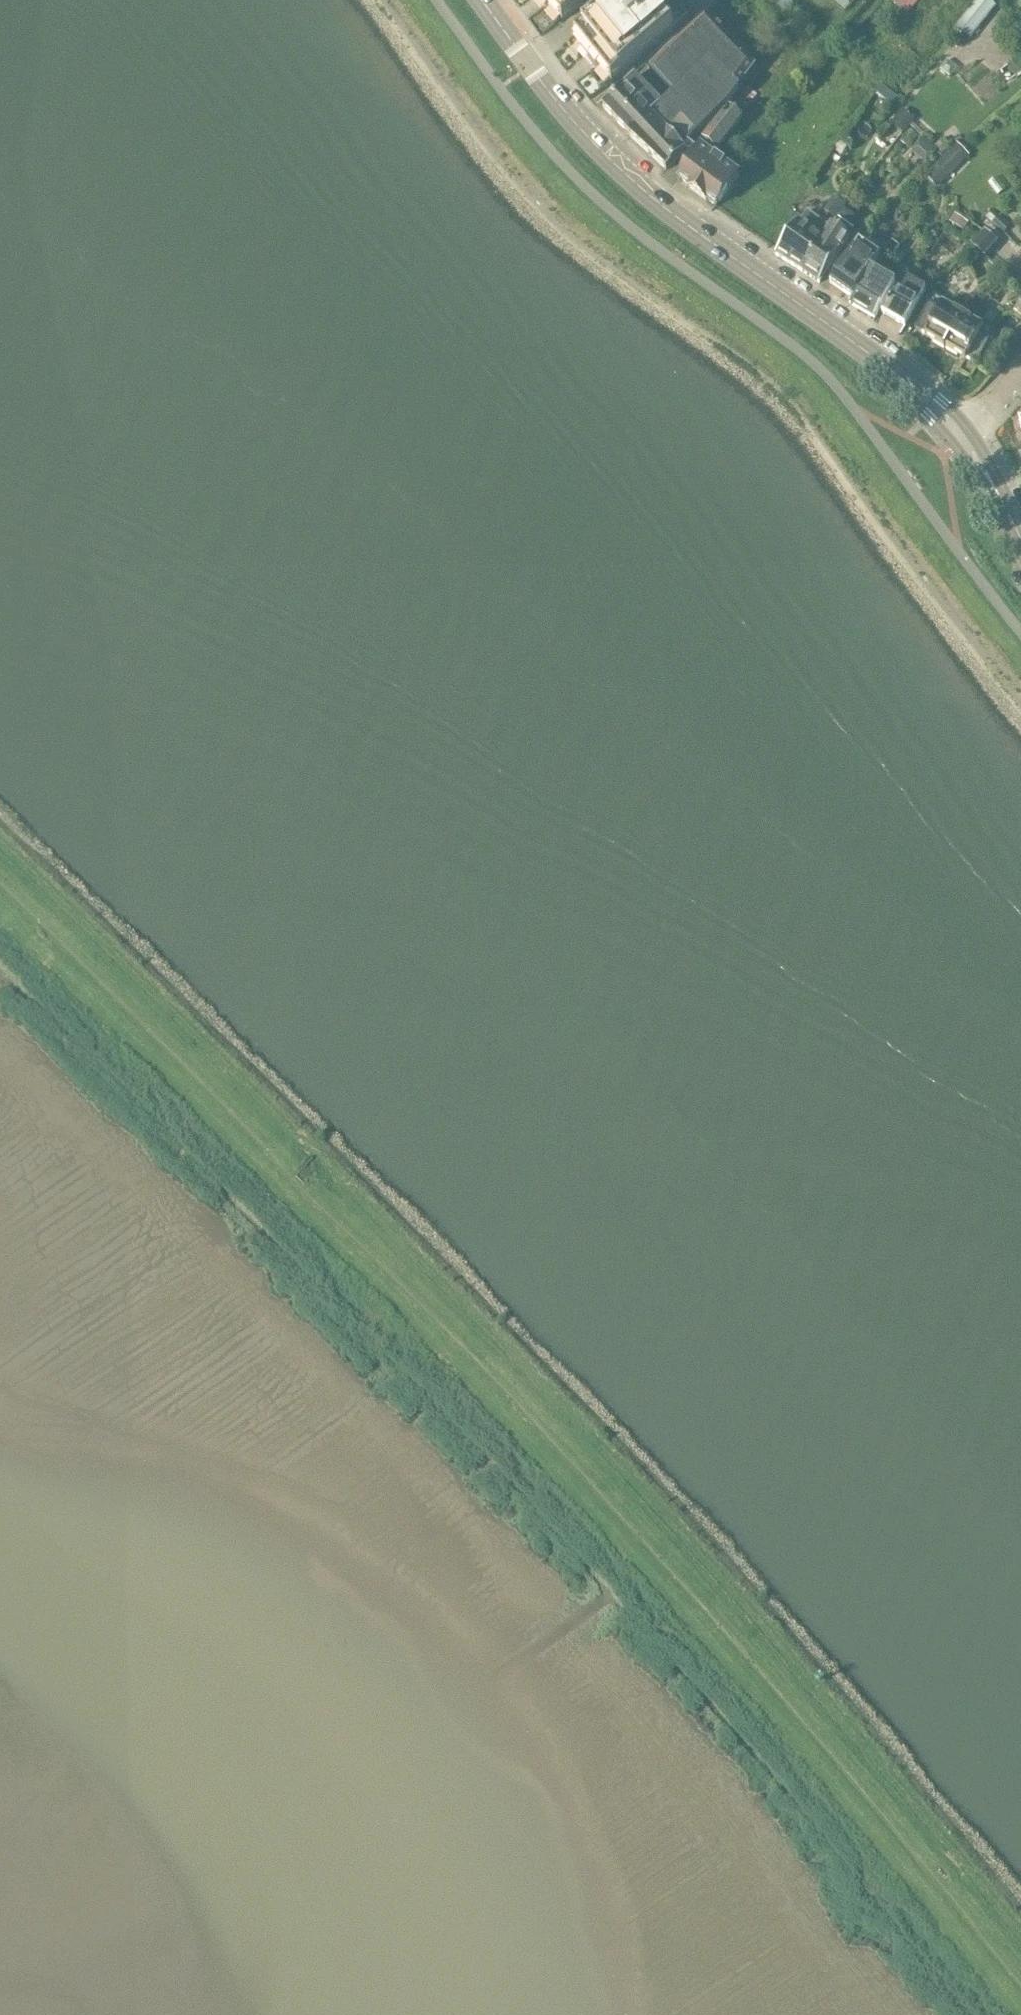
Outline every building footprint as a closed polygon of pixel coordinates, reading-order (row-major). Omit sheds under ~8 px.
[(551,0),(550,6),(561,21),(587,0),(551,0)] [(574,37),(586,51),(592,51),(600,62),(600,67),(599,68),(611,83),(688,21),(674,3),(676,1),(675,0),(620,0),(574,37)] [(845,12),(855,0),(830,0),(845,12)] [(997,7),(989,0),(977,0),(954,28),(970,40),(997,7)] [(672,95),(662,104),(664,107),(628,135),(666,170),(685,151),(682,147),(732,100),(739,92),(738,90),(739,89),(755,69),(705,16),(648,69),(672,95)] [(1007,65),(1016,77),(1020,73),(1020,65),(1017,59),(1007,65)] [(635,77),(603,108),(615,122),(649,91),(635,77)] [(744,111),(757,95),(748,87),(734,103),(744,111)] [(649,91),(615,122),(627,134),(628,135),(664,107),(662,104),(662,105),(649,91)] [(915,120),(903,110),(891,124),(903,134),(915,120)] [(715,152),(741,122),(728,111),(702,140),(715,152)] [(943,154),(951,146),(943,138),(935,146),(943,154)] [(938,188),(969,155),(956,143),(925,176),(938,188)] [(702,148),(678,179),(688,187),(688,188),(696,194),(706,201),(707,201),(715,207),(739,176),(702,148)] [(998,194),(1005,189),(997,177),(989,182),(998,194)] [(846,208),(833,199),(824,212),(836,221),(846,208)] [(986,218),(998,228),(1004,222),(992,211),(986,218)] [(949,222),(963,231),(968,224),(955,214),(949,222)] [(822,241),(796,224),(776,256),(801,272),(822,241)] [(822,241),(801,272),(819,284),(839,252),(842,254),(850,241),(831,227),(822,241)] [(985,233),(972,247),(984,257),(996,244),(985,233)] [(859,242),(830,284),(852,300),(865,281),(863,280),(870,271),(880,257),(859,242)] [(965,256),(970,265),(979,256),(972,248),(965,256)] [(865,281),(852,300),(849,304),(874,319),(889,296),(895,286),(870,271),(863,280),(865,281)] [(898,291),(881,314),(904,327),(924,292),(904,281),(898,291)] [(931,301),(915,331),(933,341),(932,343),(945,350),(962,318),(931,301)] [(962,318),(945,350),(957,357),(958,355),(977,366),(978,366),(991,343),(991,342),(979,335),(983,330),(962,318)] [(1002,349),(991,343),(978,366),(988,372),(1002,349)]
